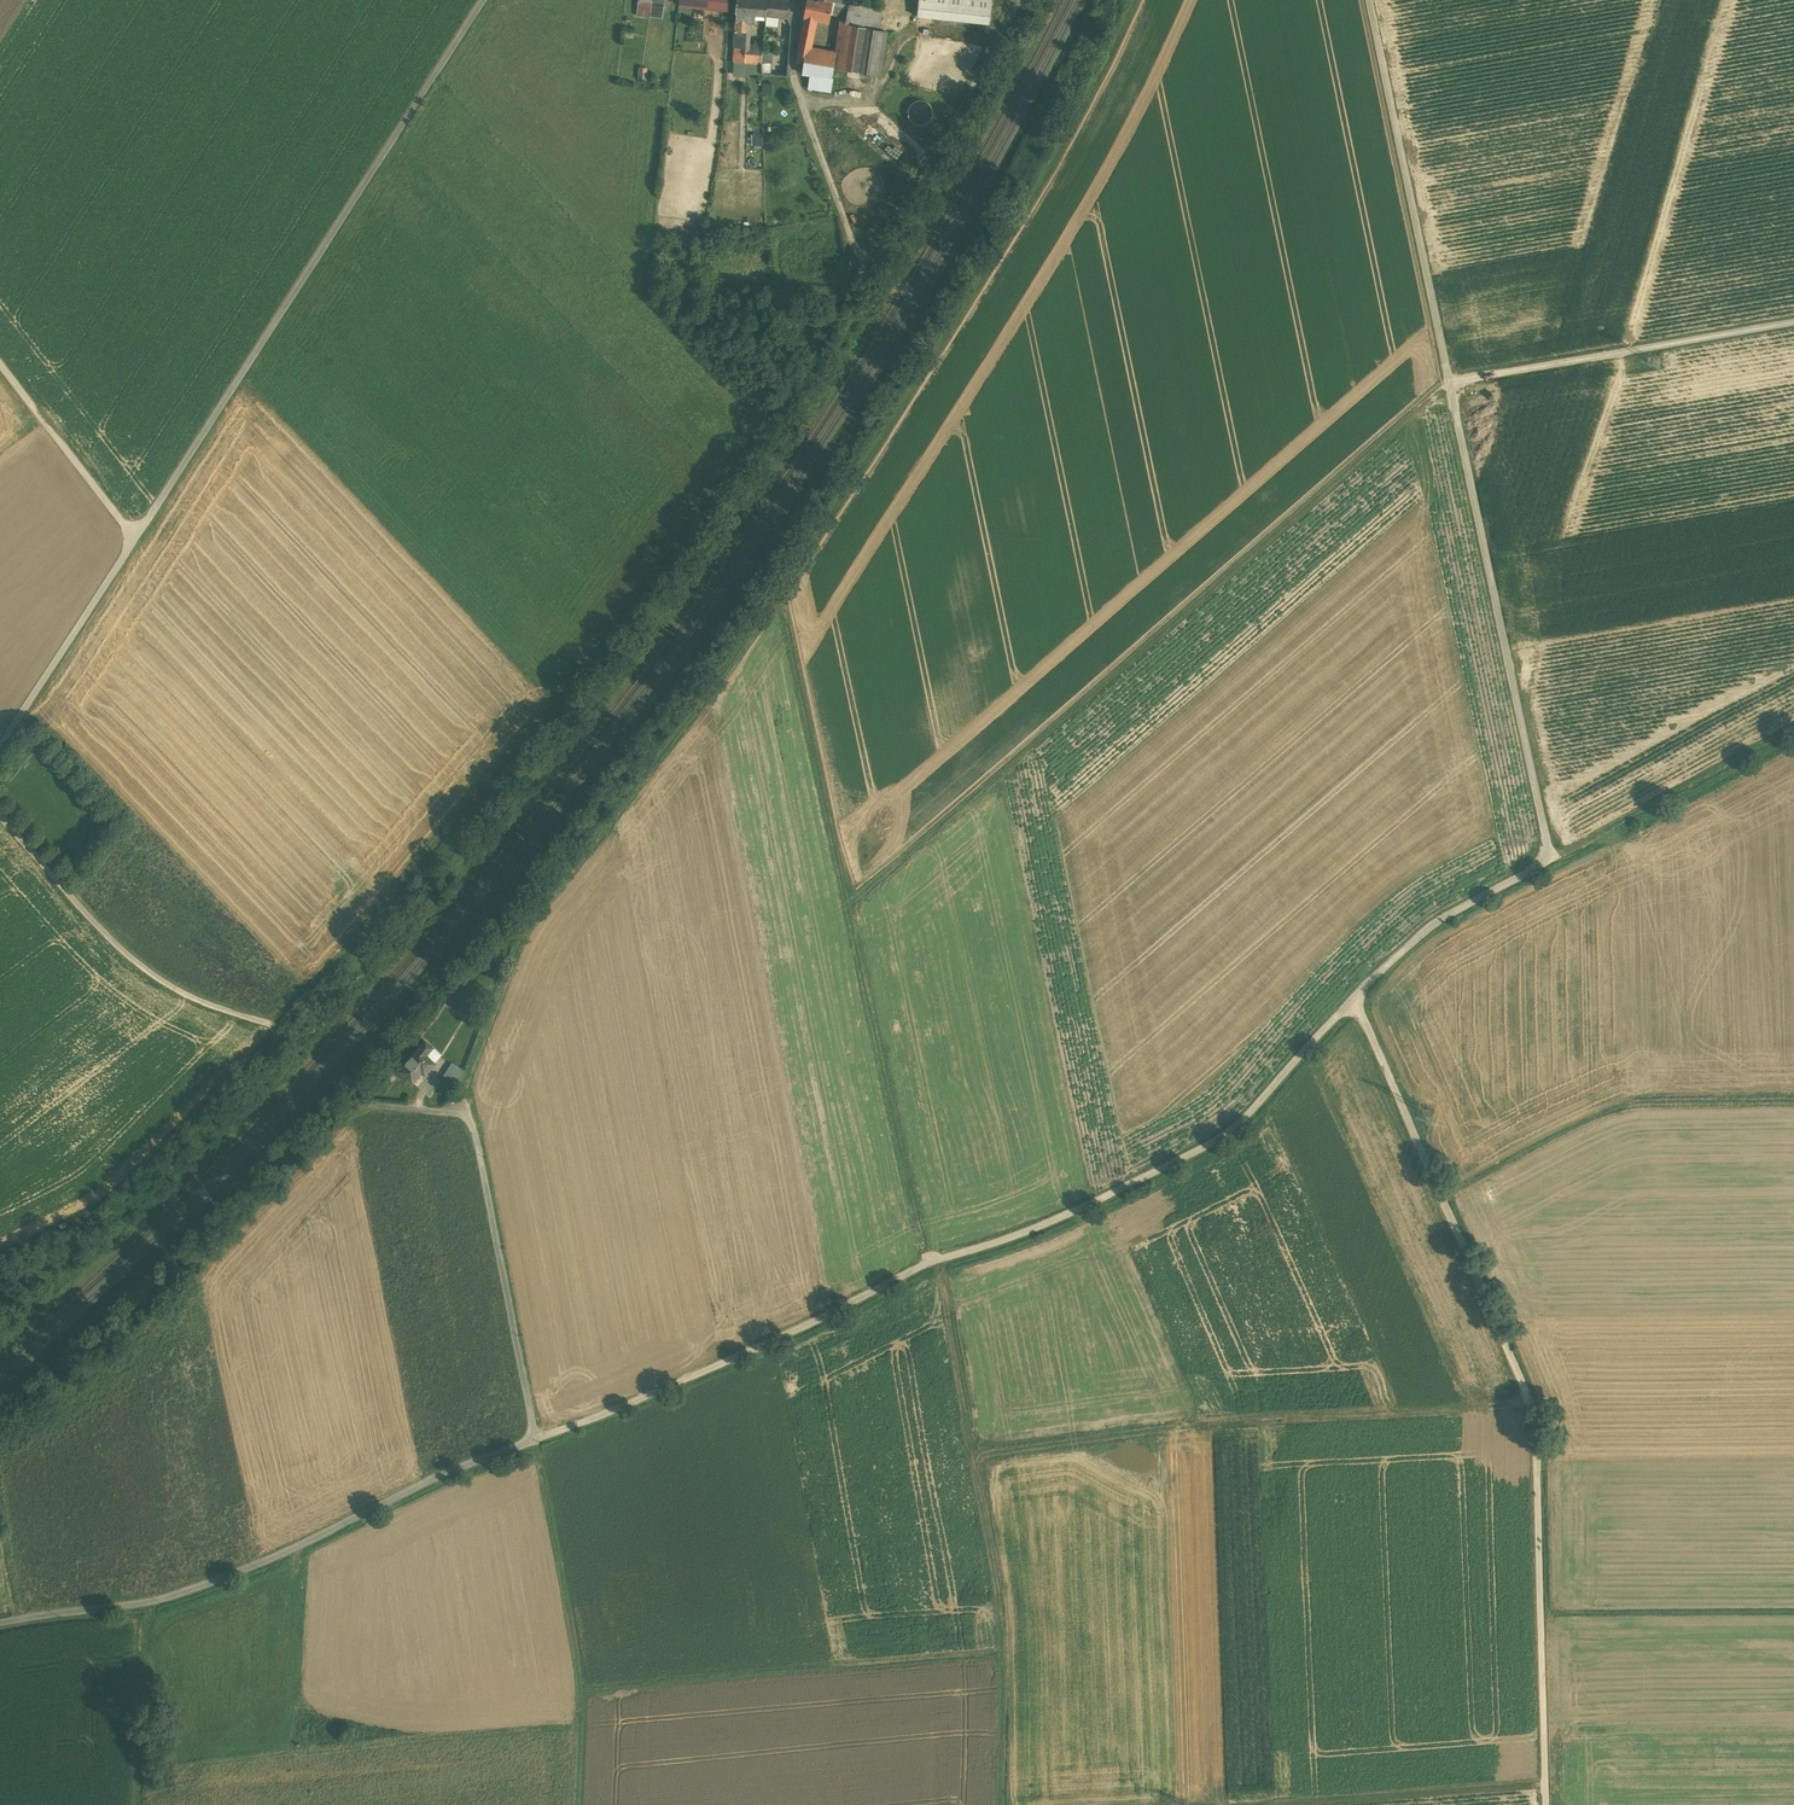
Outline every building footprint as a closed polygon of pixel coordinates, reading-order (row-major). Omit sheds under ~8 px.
[(679,5),(727,10),(727,0),(680,0),(679,5)] [(747,22),(754,22),(755,11),(767,12),(767,0),(736,0),(736,12),(736,21),(747,22)] [(767,12),(766,15),(787,17),(789,0),(767,0),(767,12)] [(815,0),(808,0),(805,16),(815,19),(829,21),(830,13),(832,3),(815,0)] [(917,15),(990,22),(993,0),(918,0),(917,15)] [(840,1),(833,1),(832,3),(830,13),(838,14),(840,3),(840,1)] [(848,4),(840,3),(838,14),(846,16),(848,4)] [(860,6),(848,4),(846,16),(845,21),(849,22),(848,24),(856,25),(860,6)] [(881,9),(860,5),(860,6),(856,25),(868,27),(867,29),(879,30),(881,9)] [(815,19),(805,16),(803,28),(813,29),(815,19)] [(747,22),(736,21),(733,61),(745,62),(746,48),(747,22)] [(856,25),(848,24),(844,56),(843,56),(842,69),(861,72),(867,29),(868,27),(856,25)] [(803,28),(799,45),(797,61),(804,62),(802,74),(810,75),(808,88),(831,91),(833,79),(832,78),(833,68),(835,54),(809,50),(813,29),(803,28)] [(888,32),(867,29),(861,72),(881,76),(888,32)] [(763,42),(757,41),(755,43),(754,48),(753,54),(762,56),(762,53),(763,42)] [(754,48),(746,48),(745,62),(752,63),(753,54),(754,48)] [(762,56),(761,63),(762,74),(771,74),(772,54),(762,53),(762,56)] [(762,56),(753,54),(752,63),(761,63),(762,56)] [(843,56),(835,54),(833,68),(842,69),(843,56)] [(761,63),(752,63),(745,62),(733,61),(733,76),(746,77),(747,74),(762,74),(761,63)] [(753,144),(763,144),(763,133),(753,133),(753,144)] [(459,1011),(466,1017),(475,1004),(467,999),(459,1011)] [(426,1041),(399,1071),(412,1082),(422,1072),(424,1074),(434,1063),(425,1055),(432,1047),(426,1041)] [(464,1071),(452,1063),(444,1075),(458,1085),(464,1071)]
